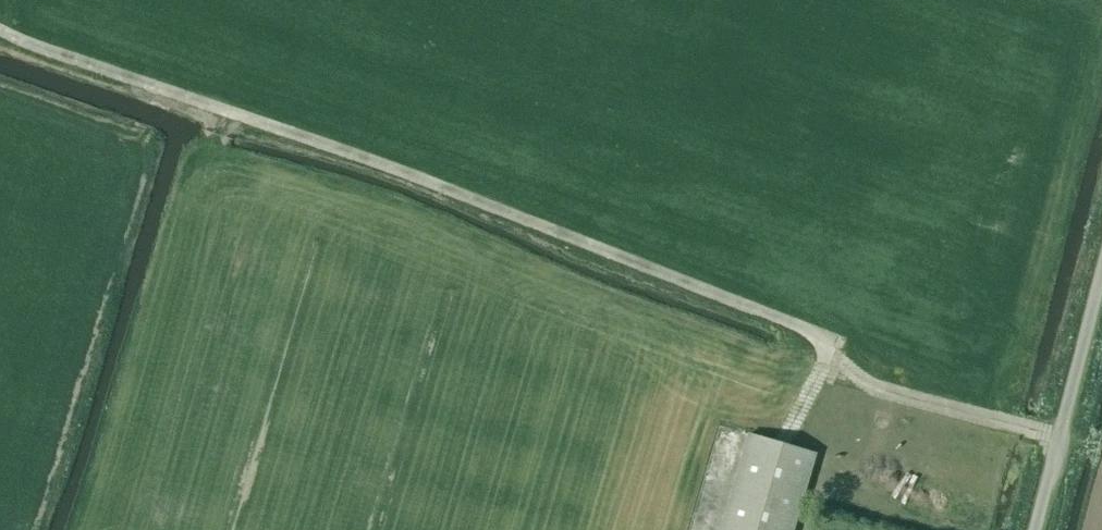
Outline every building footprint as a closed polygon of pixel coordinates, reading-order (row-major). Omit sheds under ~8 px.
[(714,424),(683,529),(792,529),(815,453),(714,424)]
